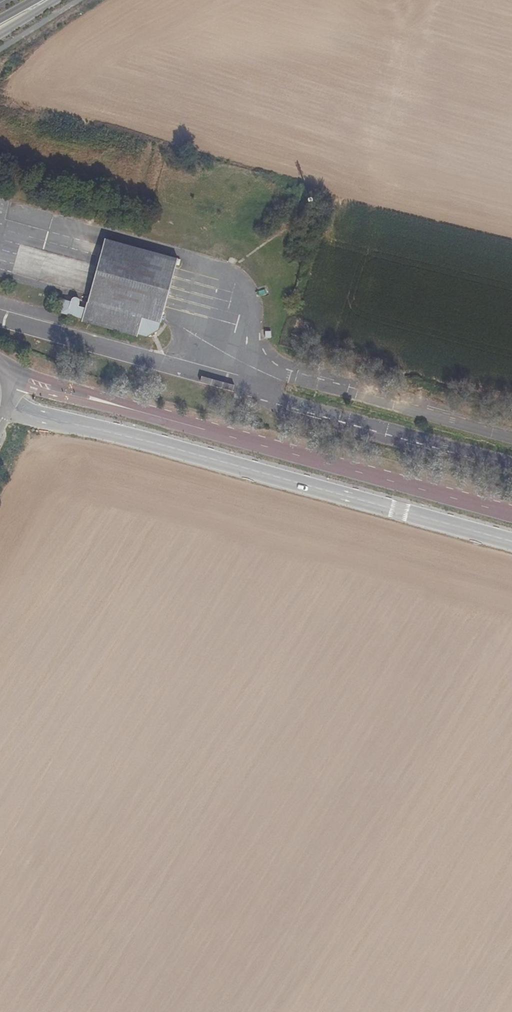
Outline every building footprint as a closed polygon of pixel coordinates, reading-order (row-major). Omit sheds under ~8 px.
[(78,321),(111,331),(133,338),(139,320),(157,325),(167,292),(175,262),(136,250),(101,239),(92,269),(78,321)]
